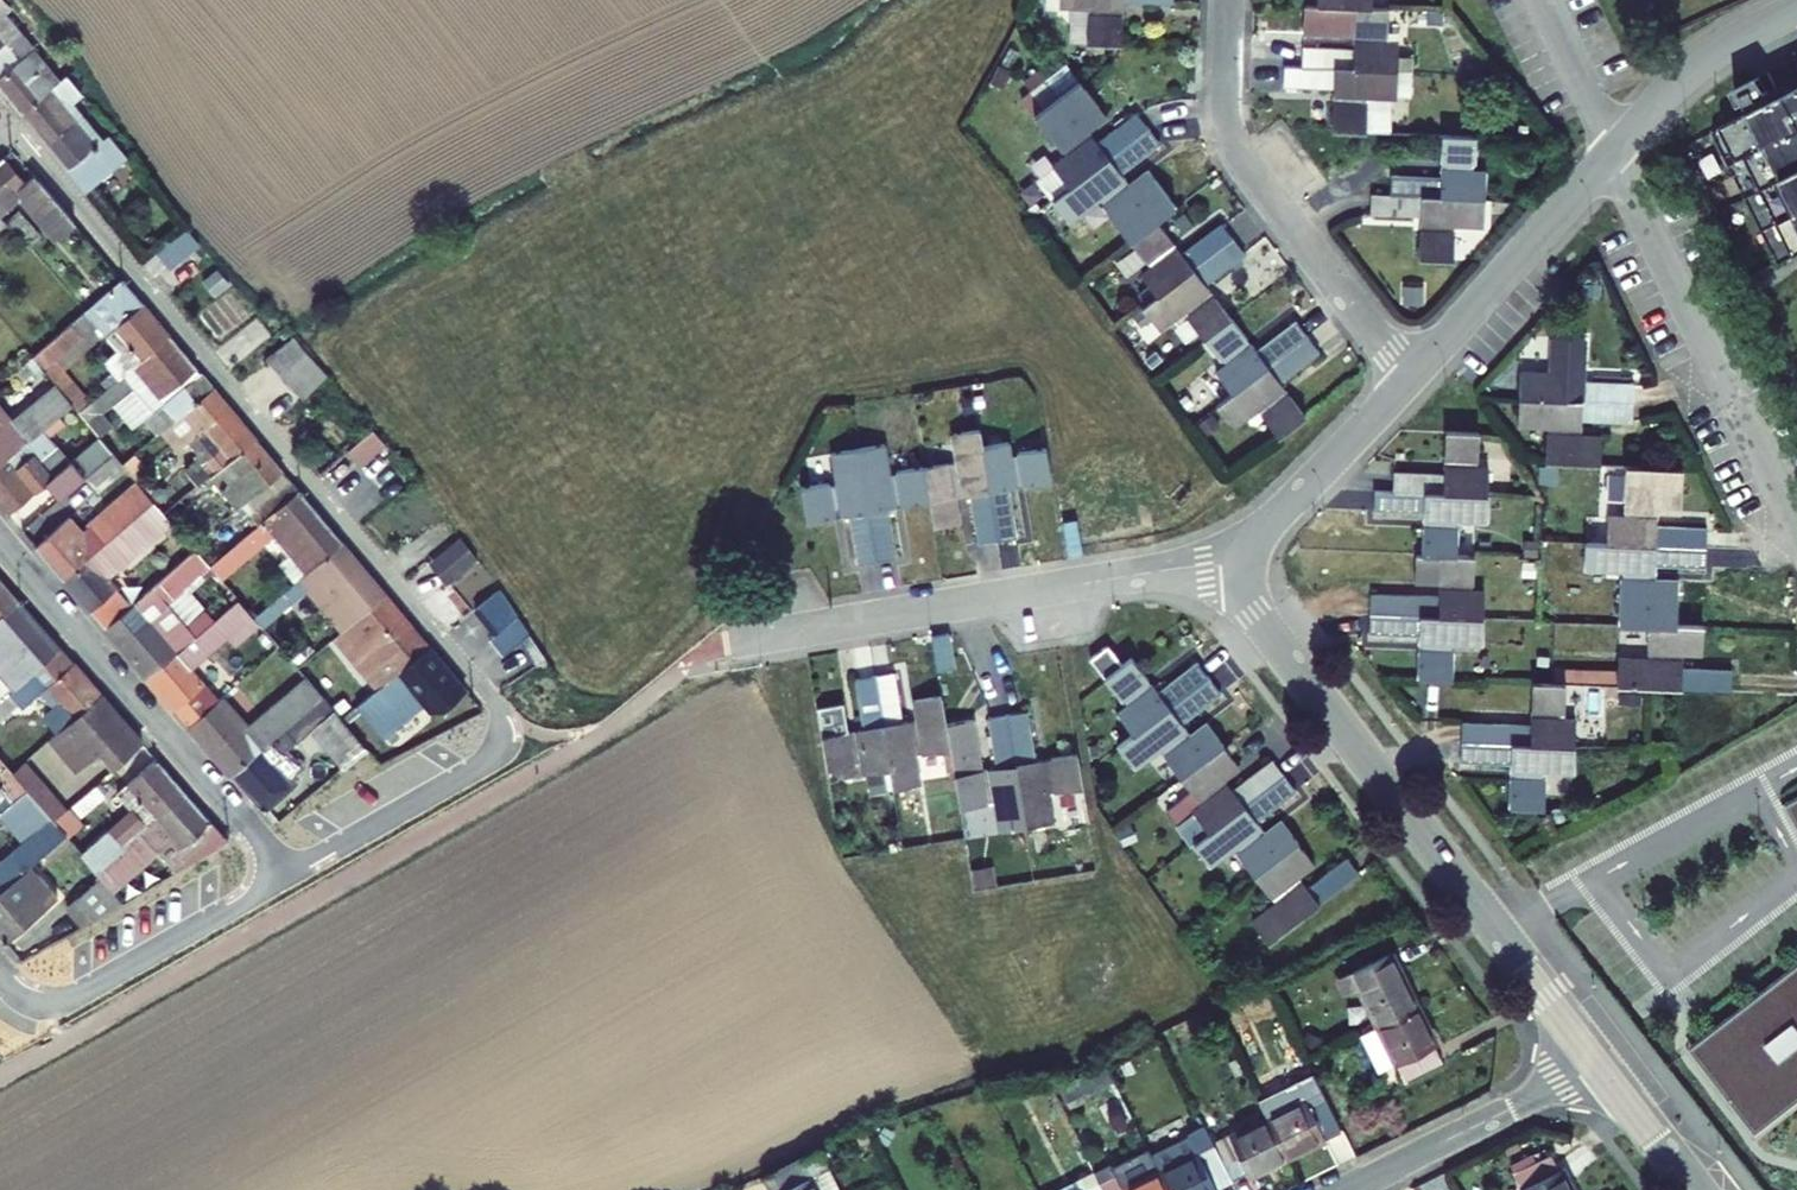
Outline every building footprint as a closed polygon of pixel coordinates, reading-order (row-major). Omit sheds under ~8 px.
[(1058,6),(1086,7),(1093,7),(1092,16),(1086,16),(1085,43),(1120,44),(1121,17),(1115,17),(1116,8),(1121,8),(1121,1),(1172,3),(1172,0),(1058,0),(1058,6)] [(39,47),(17,20),(16,20),(0,4),(0,40),(6,47),(0,52),(0,89),(24,117),(46,97),(55,88),(28,57),(39,47)] [(1315,6),(1304,5),(1303,33),(1358,35),(1358,43),(1353,43),(1353,50),(1302,48),(1301,67),(1396,70),(1409,71),(1411,71),(1411,58),(1397,58),(1398,44),(1386,44),(1380,44),(1380,35),(1386,35),(1387,8),(1372,7),(1315,6)] [(1064,64),(1044,80),(1055,99),(1078,81),(1064,64)] [(1283,66),(1282,86),(1332,87),(1332,94),(1338,94),(1337,103),(1332,103),(1331,130),(1389,132),(1390,96),(1395,97),(1396,70),(1301,67),(1283,66)] [(1409,71),(1396,70),(1395,97),(1409,97),(1409,71)] [(1069,188),(1148,128),(1136,112),(1096,143),(1091,137),(1087,141),(1082,134),(1086,130),(1104,116),(1078,81),(1055,99),(1044,80),(1021,97),(1061,149),(1066,145),(1071,152),(1066,156),(1052,166),(1069,188)] [(1712,130),(1779,263),(1796,254),(1796,88),(1768,103),(1765,96),(1765,90),(1763,86),(1760,84),(1753,84),(1748,89),(1748,95),(1755,101),(1758,107),(1712,130)] [(72,127),(46,97),(24,117),(90,193),(124,162),(105,141),(100,145),(79,121),(72,127)] [(1052,201),(1068,222),(1097,200),(1102,196),(1108,204),(1103,207),(1129,241),(1155,221),(1174,206),(1147,172),(1129,186),(1124,189),(1119,182),(1123,179),(1119,174),(1159,143),(1148,128),(1069,188),(1052,201)] [(1091,137),(1086,130),(1082,134),(1087,141),(1091,137)] [(1389,176),(1389,195),(1484,199),(1485,172),(1473,171),(1467,171),(1467,162),(1474,162),(1475,135),(1442,134),(1440,163),(1446,163),(1445,172),(1440,171),(1440,178),(1389,176)] [(1061,149),(1066,156),(1071,152),(1066,145),(1061,149)] [(32,259),(40,252),(1,207),(8,201),(48,246),(70,226),(30,181),(23,187),(0,162),(0,225),(32,259)] [(1124,189),(1129,186),(1123,179),(1119,182),(1124,189)] [(1482,226),(1484,199),(1389,195),(1370,194),(1369,214),(1420,216),(1419,223),(1425,223),(1424,232),(1419,232),(1418,259),(1452,260),(1453,234),(1447,234),(1448,225),(1454,225),(1482,226)] [(1097,200),(1103,207),(1108,204),(1102,196),(1097,200)] [(1149,258),(1154,265),(1149,268),(1140,276),(1156,297),(1232,238),(1221,223),(1181,254),(1176,248),(1172,252),(1167,244),(1171,241),(1155,221),(1129,241),(1144,261),(1149,258)] [(150,259),(165,277),(191,255),(176,237),(150,259)] [(1205,284),(1244,254),(1232,238),(1156,297),(1142,308),(1158,330),(1182,312),(1187,308),(1192,315),(1187,319),(1202,338),(1230,318),(1214,297),(1210,300),(1205,293),(1209,289),(1205,284)] [(1176,248),(1171,241),(1167,244),(1172,252),(1176,248)] [(1149,258),(1144,261),(1149,268),(1154,265),(1149,258)] [(167,336),(118,281),(83,312),(117,350),(103,361),(112,372),(101,382),(106,389),(167,336)] [(1214,297),(1209,289),(1205,293),(1210,300),(1214,297)] [(1187,308),(1182,312),(1187,319),(1192,315),(1187,308)] [(1231,393),(1307,336),(1295,321),(1256,351),(1252,346),(1247,349),(1242,342),(1246,338),(1230,318),(1202,338),(1218,358),(1223,355),(1228,362),(1223,365),(1215,371),(1231,393)] [(324,379),(296,345),(288,335),(262,358),(299,401),(324,379)] [(161,432),(211,388),(167,336),(106,389),(85,407),(95,419),(127,392),(149,416),(141,424),(153,438),(161,432)] [(1231,393),(1217,404),(1234,426),(1256,409),(1261,405),(1266,412),(1261,416),(1277,437),(1305,416),(1284,389),(1280,392),(1274,385),(1278,382),(1319,352),(1307,336),(1231,393)] [(1582,374),(1577,374),(1578,365),(1583,365),(1584,338),(1551,337),(1550,364),(1555,364),(1555,373),(1550,373),(1538,372),(1537,398),(1632,402),(1633,383),(1582,381),(1582,374)] [(1252,346),(1246,338),(1242,342),(1247,349),(1252,346)] [(1223,355),(1218,358),(1223,365),(1228,362),(1223,355)] [(1284,389),(1278,382),(1274,385),(1280,392),(1284,389)] [(256,439),(211,388),(161,432),(176,449),(186,441),(197,453),(192,457),(193,459),(180,471),(197,489),(210,478),(256,439)] [(38,439),(70,411),(53,392),(10,430),(0,418),(0,473),(38,439)] [(1632,402),(1537,398),(1518,397),(1517,423),(1546,424),(1551,425),(1551,434),(1545,433),(1545,461),(1599,463),(1600,436),(1580,435),(1575,435),(1575,426),(1581,427),(1581,419),(1631,422),(1632,402)] [(1261,405),(1256,409),(1261,416),(1266,412),(1261,405)] [(981,428),(972,429),(993,547),(1019,543),(1010,490),(1045,484),(1038,446),(1011,450),(1010,438),(984,442),(981,428)] [(993,547),(972,429),(952,432),(957,460),(914,468),(921,506),(926,536),(956,530),(952,502),(972,498),(980,549),(993,547)] [(1477,468),(1478,432),(1445,431),(1444,457),(1450,457),(1450,468),(1444,468),(1444,475),(1393,473),(1392,492),(1486,495),(1487,468),(1477,468)] [(384,449),(371,433),(357,445),(345,456),(358,471),(384,449)] [(10,525),(45,493),(59,508),(85,485),(114,461),(99,445),(67,473),(38,439),(0,473),(0,514),(10,525)] [(242,504),(258,523),(298,489),(256,439),(210,478),(237,508),(242,504)] [(921,506),(914,468),(887,473),(882,445),(850,451),(870,566),(896,562),(887,512),(921,506)] [(870,566),(850,451),(831,455),(836,483),(799,489),(806,527),(849,520),(857,568),(870,566)] [(114,461),(85,485),(97,499),(125,475),(119,467),(114,461)] [(1651,518),(1651,509),(1657,509),(1680,510),(1682,467),(1625,465),(1623,509),(1629,509),(1628,518),(1623,518),(1608,517),(1607,543),(1706,547),(1706,527),(1656,525),(1656,518),(1651,518)] [(343,542),(298,489),(258,523),(234,544),(247,559),(276,534),(308,572),(343,542)] [(1486,495),(1392,492),(1374,491),(1373,509),(1424,511),(1423,518),(1429,518),(1429,529),(1423,529),(1422,554),(1455,555),(1456,529),(1450,529),(1450,520),(1457,520),(1485,521),(1486,495)] [(35,554),(62,586),(138,520),(123,503),(82,539),(69,524),(35,554)] [(106,586),(172,527),(164,518),(154,507),(138,520),(62,586),(106,636),(131,615),(106,586)] [(428,560),(445,581),(475,557),(458,536),(428,560)] [(389,595),(343,542),(308,572),(284,593),(292,602),(309,587),(348,631),(389,595)] [(1676,582),(1654,581),(1649,580),(1649,572),(1654,572),(1655,565),(1705,567),(1706,547),(1607,543),(1585,542),(1584,569),(1619,570),(1625,571),(1624,579),(1619,579),(1617,624),(1649,626),(1667,627),(1675,627),(1676,582)] [(1467,591),(1467,582),(1472,582),(1473,556),(1455,555),(1422,554),(1416,554),(1415,583),(1439,584),(1445,584),(1445,590),(1439,590),(1438,597),(1370,594),(1369,614),(1482,619),(1483,592),(1472,591),(1467,591)] [(149,686),(216,627),(204,614),(186,628),(167,607),(185,592),(209,571),(207,568),(197,557),(131,615),(106,636),(149,686)] [(0,582),(0,616),(17,601),(0,582)] [(204,614),(185,592),(167,607),(186,628),(204,614)] [(432,645),(389,595),(348,631),(343,635),(387,684),(401,672),(432,645)] [(17,601),(0,616),(0,669),(15,687),(59,649),(17,601)] [(149,686),(177,717),(192,734),(220,709),(205,692),(192,678),(255,623),(252,620),(240,606),(216,627),(149,686)] [(1482,619),(1369,614),(1368,633),(1419,635),(1419,642),(1424,643),(1424,653),(1419,653),(1417,678),(1451,679),(1452,653),(1446,653),(1446,644),(1453,644),(1481,645),(1482,619)] [(1676,660),(1676,651),(1682,652),(1701,652),(1702,629),(1675,627),(1667,627),(1649,626),(1648,651),(1653,651),(1653,660),(1648,660),(1618,658),(1618,669),(1617,682),(1617,685),(1731,690),(1732,670),(1681,668),(1681,661),(1676,660)] [(432,645),(401,672),(450,727),(480,700),(461,679),(432,645)] [(1122,665),(1107,645),(1089,659),(1105,679),(1122,665)] [(18,706),(21,710),(49,685),(63,702),(43,720),(55,732),(98,693),(59,649),(15,687),(0,701),(0,722),(18,706)] [(1122,665),(1105,679),(1121,700),(1125,697),(1131,704),(1117,714),(1134,735),(1209,677),(1197,662),(1157,693),(1152,687),(1148,690),(1143,683),(1147,680),(1131,659),(1122,665)] [(1618,669),(1553,667),(1552,680),(1617,682),(1618,669)] [(15,687),(0,669),(0,701),(15,687)] [(1118,747),(1134,767),(1158,749),(1162,746),(1167,753),(1164,756),(1180,778),(1222,745),(1206,724),(1186,739),(1181,732),(1185,729),(1181,723),(1220,693),(1209,677),(1134,735),(1118,747)] [(892,680),(870,684),(886,779),(889,798),(919,793),(914,762),(945,756),(940,730),(936,703),(911,708),(915,728),(901,731),(892,680)] [(1152,687),(1147,680),(1143,683),(1148,690),(1152,687)] [(1564,709),(1565,683),(1532,682),(1531,712),(1536,713),(1536,719),(1530,719),(1530,726),(1462,723),(1461,742),(1574,747),(1575,718),(1564,718),(1558,718),(1559,709),(1564,709)] [(240,723),(224,706),(220,709),(192,734),(235,784),(325,704),(308,684),(248,740),(236,727),(240,723)] [(819,746),(825,778),(860,771),(863,784),(886,779),(870,684),(853,688),(862,738),(819,746)] [(55,732),(51,735),(82,769),(106,748),(119,763),(142,743),(98,693),(55,732)] [(1131,704),(1125,697),(1121,700),(1126,707),(1131,704)] [(325,704),(235,784),(263,815),(308,776),(292,757),(314,738),(346,778),(369,759),(342,723),(325,704)] [(1004,718),(1022,831),(1059,824),(1062,842),(1089,837),(1076,756),(1038,761),(1031,713),(1004,718)] [(1022,831),(1004,718),(985,722),(993,770),(977,772),(969,725),(940,730),(945,756),(955,813),(992,807),(997,835),(1022,831)] [(1190,736),(1185,729),(1181,732),(1186,739),(1190,736)] [(1574,747),(1461,742),(1460,761),(1510,763),(1510,771),(1515,771),(1515,782),(1510,781),(1508,807),(1541,809),(1543,782),(1536,782),(1536,773),(1543,773),(1573,774),(1574,747)] [(1232,790),(1228,785),(1223,788),(1218,781),(1238,766),(1222,745),(1180,778),(1191,792),(1167,811),(1193,844),(1284,775),(1272,760),(1232,790)] [(1167,753),(1162,746),(1158,749),(1164,756),(1167,753)] [(121,845),(183,790),(156,759),(117,795),(130,810),(107,830),(110,832),(121,845)] [(9,773),(25,790),(39,806),(53,822),(65,812),(21,763),(9,773)] [(1193,844),(1209,866),(1232,848),(1237,845),(1243,852),(1238,856),(1253,876),(1297,842),(1281,822),(1266,833),(1262,837),(1256,830),(1260,826),(1256,821),(1296,791),(1284,775),(1193,844)] [(1228,785),(1222,778),(1218,781),(1223,788),(1228,785)] [(0,813),(0,817),(11,830),(39,806),(25,790),(0,813)] [(182,847),(211,822),(183,790),(121,845),(95,870),(101,877),(106,883),(114,876),(151,844),(168,859),(182,847)] [(1788,805),(1796,822),(1796,800),(1788,805)] [(34,866),(66,837),(54,823),(0,871),(0,897),(34,866)] [(1266,833),(1260,826),(1256,830),(1262,837),(1266,833)] [(110,832),(82,856),(95,870),(121,845),(110,832)] [(1299,885),(1293,878),(1297,875),(1313,863),(1297,842),(1253,876),(1269,896),(1274,893),(1279,900),(1275,903),(1252,921),(1268,942),(1359,873),(1347,857),(1307,888),(1303,882),(1299,885)] [(1243,852),(1237,845),(1232,848),(1238,856),(1243,852)] [(6,945),(62,898),(34,866),(0,897),(0,938),(6,945)] [(1303,882),(1297,875),(1293,878),(1299,885),(1303,882)] [(88,927),(126,905),(108,885),(76,914),(88,927)] [(1279,900),(1274,893),(1269,896),(1275,903),(1279,900)] [(1415,1007),(1397,969),(1394,970),(1386,954),(1340,977),(1348,993),(1358,988),(1377,1026),(1415,1007)] [(1691,1049),(1757,1134),(1796,1104),(1796,967),(1691,1049)] [(1396,1063),(1404,1079),(1442,1061),(1415,1007),(1377,1026),(1396,1063)] [(1396,1063),(1377,1026),(1359,1034),(1378,1072),(1396,1063)] [(1286,1156),(1340,1130),(1314,1075),(1260,1102),(1267,1116),(1286,1156)] [(1233,1182),(1286,1156),(1267,1116),(1213,1143),(1233,1182)] [(1233,1182),(1213,1143),(1198,1151),(1191,1136),(1152,1155),(1170,1189),(1218,1189),(1233,1182)] [(762,1176),(768,1189),(837,1189),(819,1150),(762,1176)] [(1562,1168),(1559,1170),(1551,1154),(1514,1172),(1523,1189),(1573,1189),(1562,1168)] [(1099,1182),(1102,1189),(1170,1189),(1152,1155),(1099,1182)] [(1099,1182),(1082,1189),(1077,1179),(1055,1189),(1102,1189),(1099,1182)]
